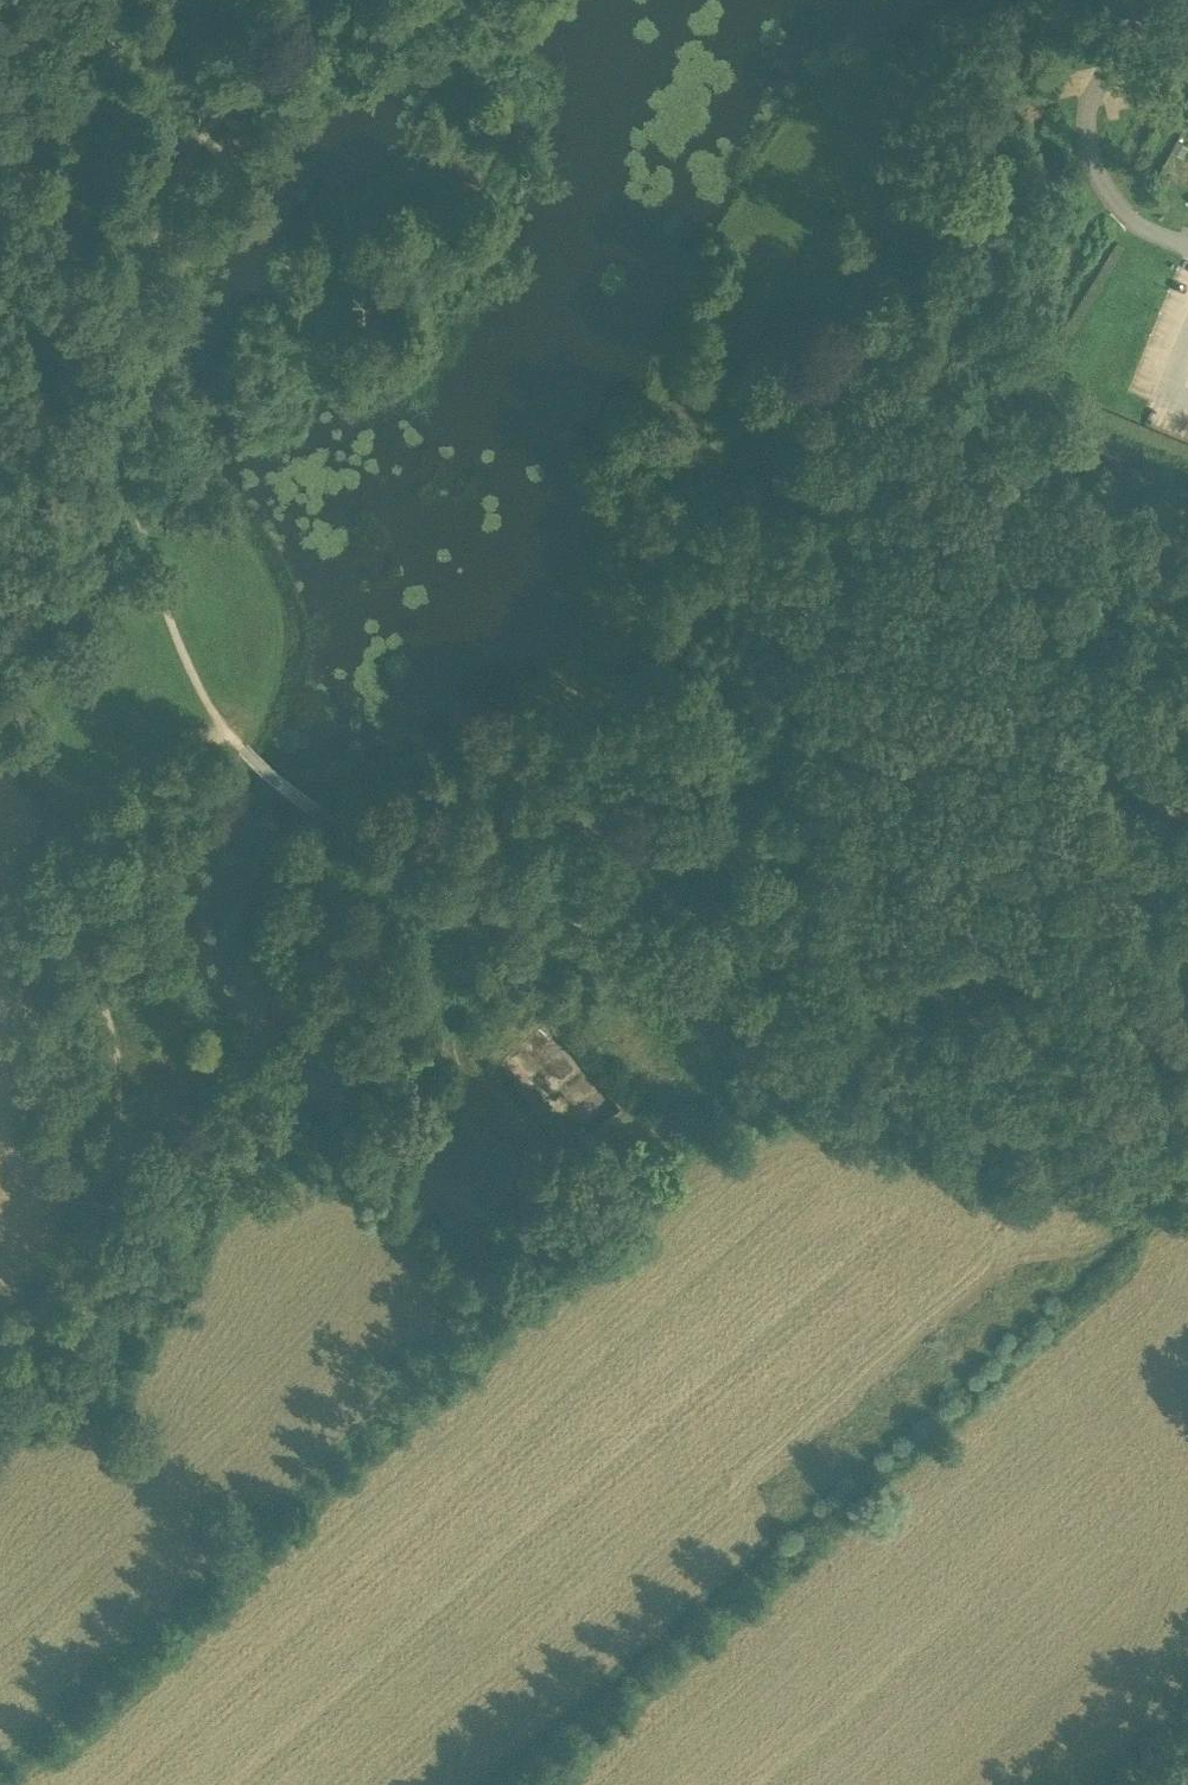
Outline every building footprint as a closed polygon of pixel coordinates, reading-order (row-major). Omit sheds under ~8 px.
[(1175,140),(1171,148),(1181,154),(1186,146),(1175,140)]
